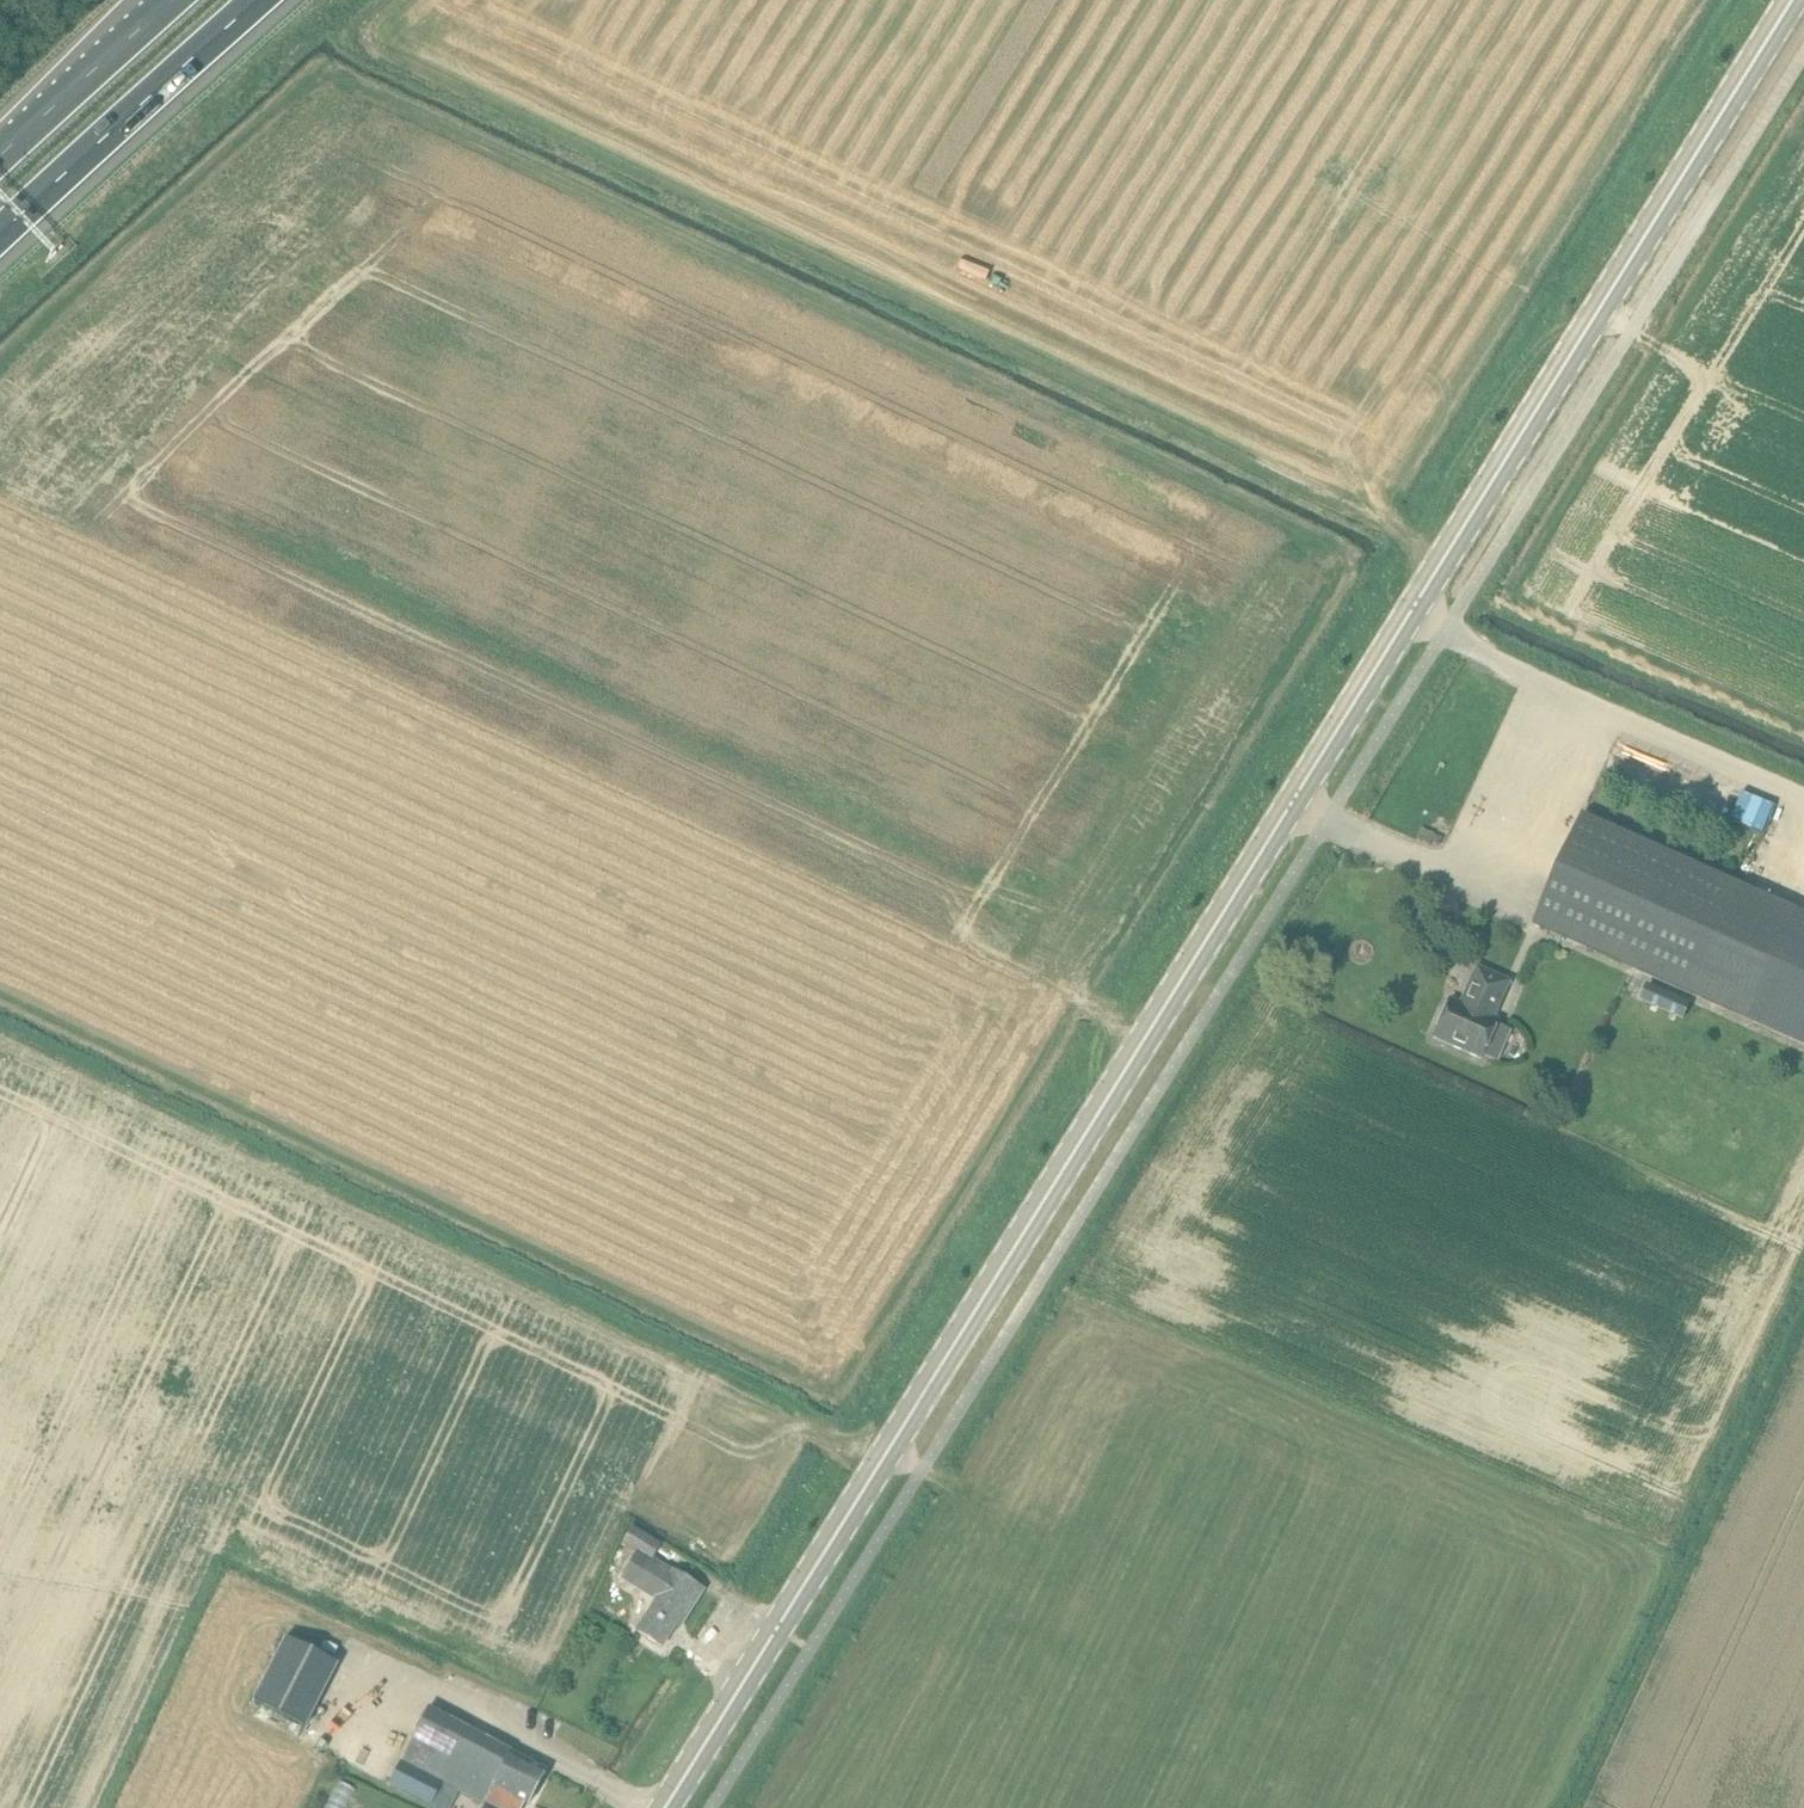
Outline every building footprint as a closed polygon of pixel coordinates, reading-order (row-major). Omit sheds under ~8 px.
[(1535,924),(1803,1044),(1803,913),(1583,815),(1535,924)] [(1449,1000),(1448,1002),(1433,1038),(1481,1059),(1498,1022),(1492,1019),(1508,983),(1477,969),(1461,1005),(1449,1000)] [(1648,983),(1640,999),(1684,1019),(1692,1003),(1648,983)] [(637,1631),(642,1634),(662,1647),(680,1617),(685,1620),(703,1591),(674,1573),(652,1559),(660,1546),(632,1528),(623,1543),(638,1553),(621,1579),(656,1601),(637,1631)] [(285,1637),(253,1701),(306,1727),(338,1664),(285,1637)] [(495,1807),(497,1807),(522,1807),(524,1803),(528,1805),(546,1771),(429,1709),(404,1759),(402,1765),(420,1775),(423,1769),(495,1807)] [(413,1798),(429,1806),(436,1790),(421,1782),(413,1798)]
